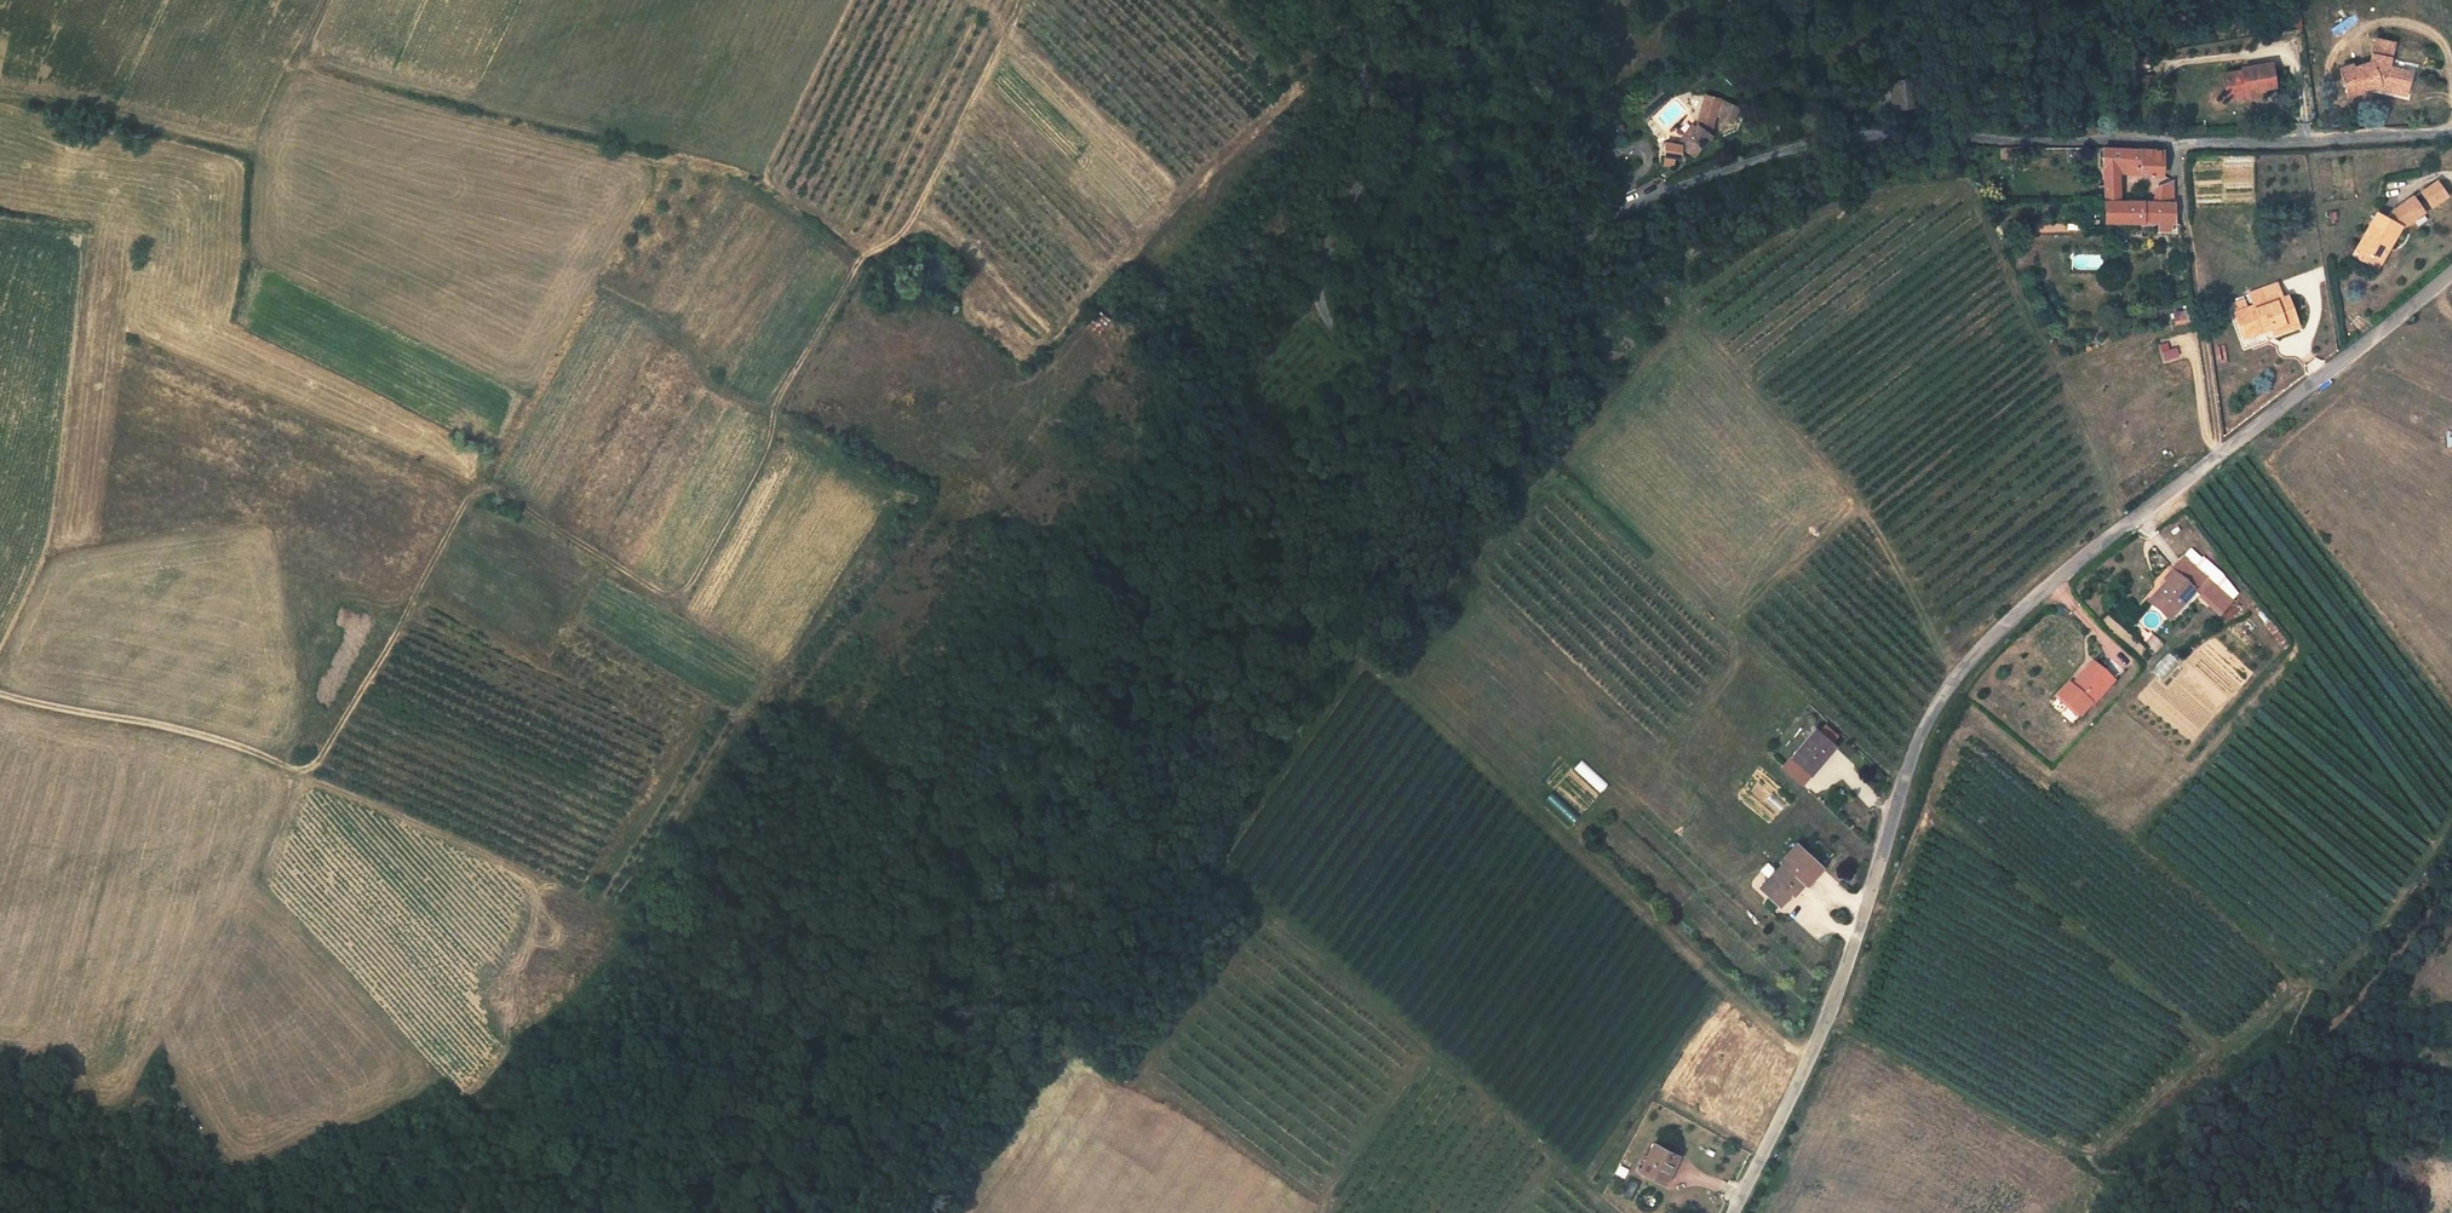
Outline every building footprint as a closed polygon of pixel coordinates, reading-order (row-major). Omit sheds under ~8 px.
[(2391,43),(2373,39),(2368,62),(2349,68),(2349,63),(2338,67),(2345,94),(2357,91),(2357,87),(2378,82),(2405,87),(2409,71),(2381,66),(2382,60),(2387,61),(2391,43)] [(2119,71),(2127,69),(2123,56),(2114,58),(2119,71)] [(2152,59),(2137,61),(2138,68),(2143,67),(2153,66),(2152,59)] [(2241,73),(2224,74),(2226,92),(2238,91),(2240,91),(2244,93),(2247,96),(2248,98),(2259,97),(2259,95),(2260,92),(2263,89),(2274,87),(2271,65),(2241,68),(2241,73)] [(1914,109),(1912,76),(1889,77),(1891,110),(1914,109)] [(2238,91),(2226,92),(2227,100),(2247,96),(2244,93),(2240,91),(2238,91)] [(1703,95),(1696,125),(1682,147),(1675,145),(1664,144),(1665,171),(1676,170),(1677,164),(1685,162),(1685,158),(1687,155),(1690,154),(1691,153),(1697,158),(1701,151),(1705,145),(1711,135),(1719,99),(1703,95)] [(1690,121),(1675,145),(1682,147),(1696,125),(1690,121)] [(1729,152),(1717,141),(1709,149),(1704,154),(1716,166),(1729,152)] [(1701,151),(1704,154),(1709,149),(1705,145),(1701,151)] [(2002,161),(2012,162),(2012,149),(2002,148),(2002,161)] [(2141,178),(2161,179),(2161,154),(2103,150),(2104,170),(2140,172),(2141,178)] [(2437,181),(2422,192),(2432,206),(2447,196),(2437,181)] [(2161,206),(2174,206),(2174,187),(2173,184),(2161,191),(2161,206)] [(2120,204),(2119,187),(2105,186),(2106,203),(2120,204)] [(2413,194),(2425,212),(2429,209),(2417,191),(2413,194)] [(2393,211),(2388,220),(2400,226),(2401,227),(2424,212),(2413,197),(2393,211)] [(2120,204),(2106,203),(2106,225),(2174,228),(2174,206),(2161,206),(2120,204)] [(2377,213),(2357,249),(2375,259),(2377,260),(2386,244),(2389,246),(2400,226),(2388,220),(2377,213)] [(2372,265),(2375,259),(2357,249),(2353,255),(2372,265)] [(2283,329),(2295,325),(2287,302),(2279,305),(2273,291),(2245,302),(2250,314),(2233,321),(2241,344),(2260,338),(2257,331),(2266,328),(2270,340),(2285,334),(2283,329)] [(2207,579),(2185,558),(2173,569),(2195,593),(2207,579)] [(2169,621),(2195,593),(2173,569),(2166,575),(2169,579),(2149,603),(2169,621)] [(2232,602),(2207,579),(2195,593),(2220,616),(2232,602)] [(2152,652),(2160,645),(2153,637),(2145,644),(2152,652)] [(2117,689),(2094,663),(2078,679),(2081,682),(2074,689),(2069,688),(2060,697),(2079,717),(2090,707),(2093,710),(2117,689)] [(1779,763),(1797,780),(1833,740),(1814,724),(1779,763)] [(1875,779),(1883,787),(1891,776),(1882,768),(1875,779)] [(1820,867),(1794,839),(1778,857),(1781,860),(1801,878),(1805,882),(1820,867)] [(1758,885),(1777,902),(1801,878),(1781,860),(1758,885)] [(1659,1184),(1674,1155),(1651,1143),(1635,1174),(1659,1184)] [(2387,1202),(2368,1205),(2369,1212),(2389,1212),(2387,1202)]
